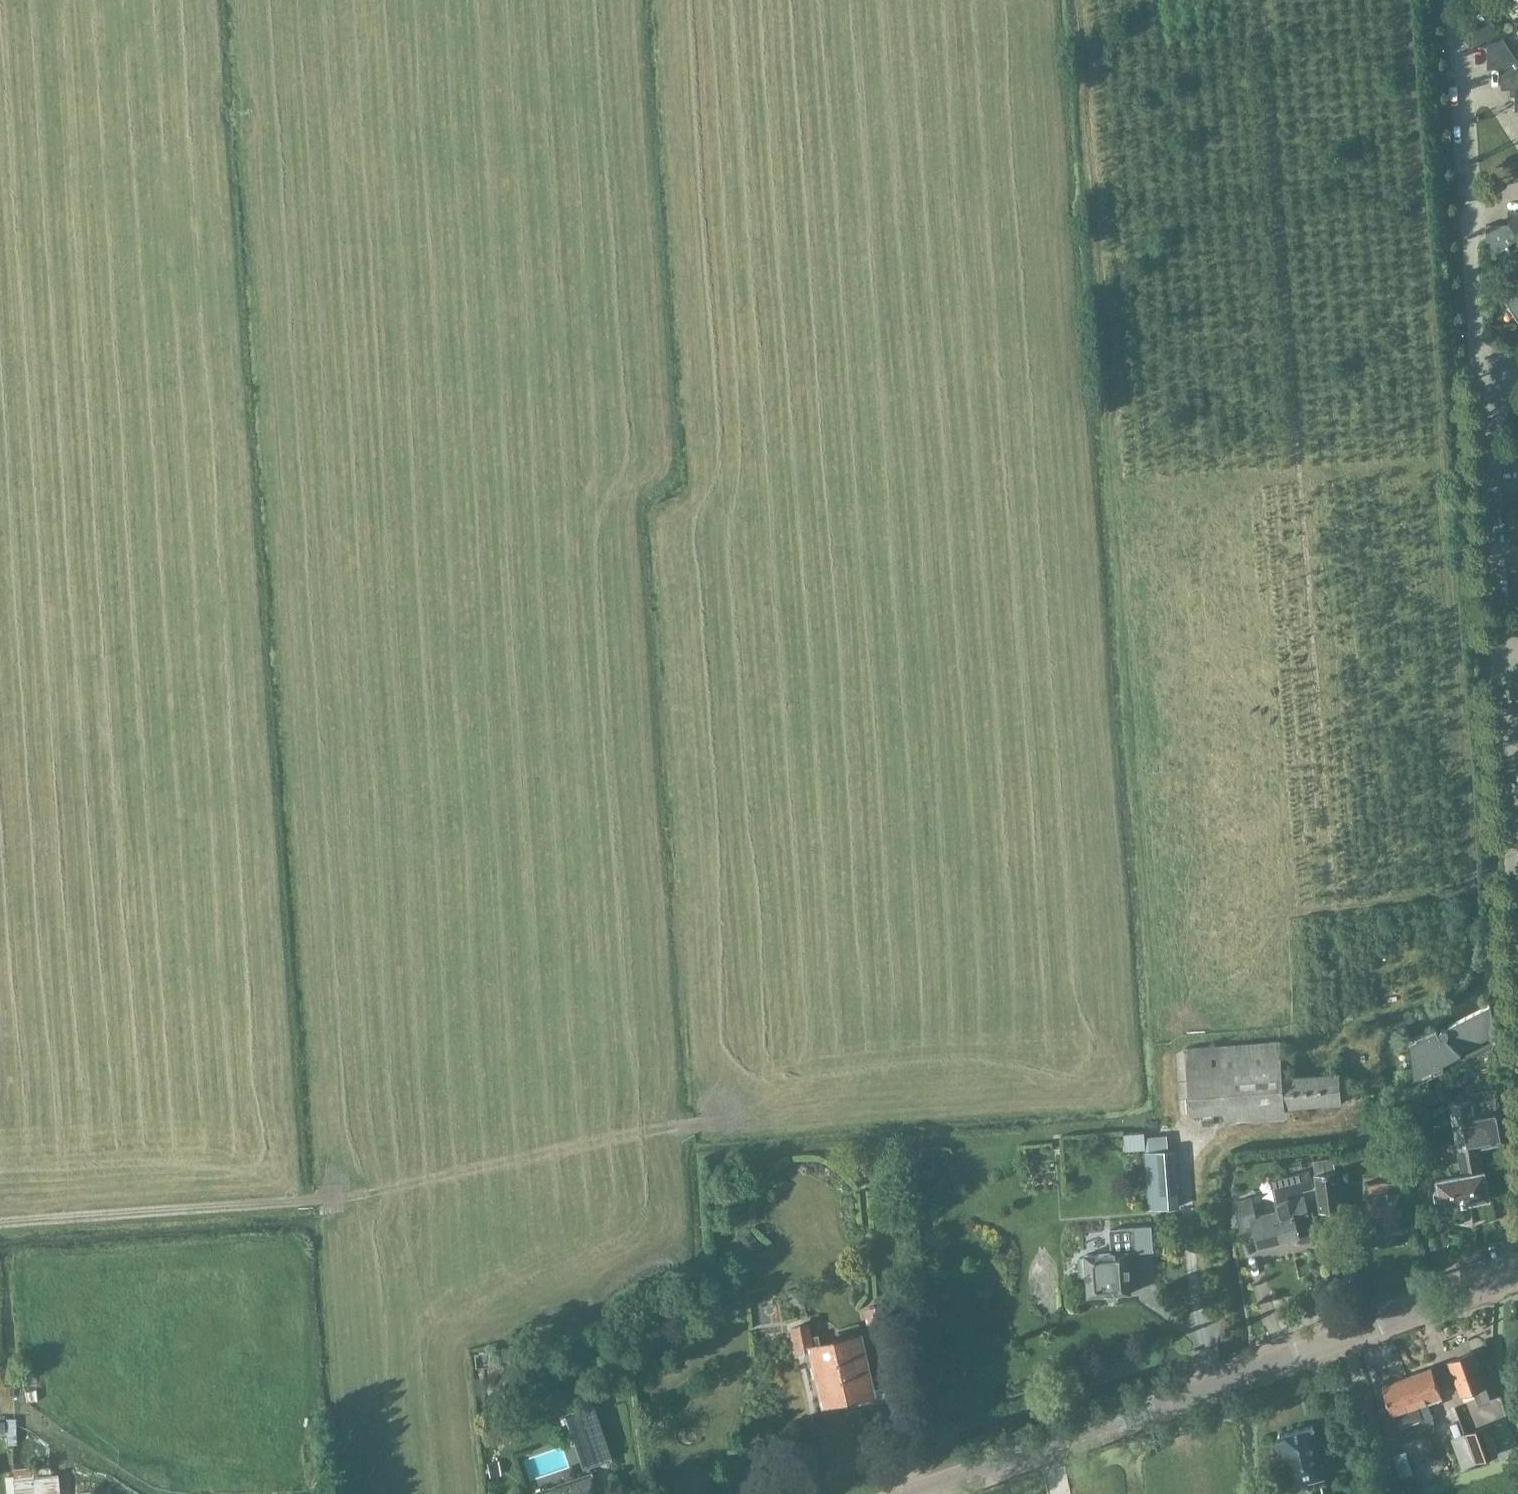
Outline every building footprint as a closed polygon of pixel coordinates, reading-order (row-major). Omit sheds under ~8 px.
[(1494,22),(1473,22),(1474,47),(1487,47),(1503,37),(1494,22)] [(1503,37),(1487,47),(1488,68),(1501,68),(1517,58),(1503,37)] [(1501,68),(1501,90),(1515,89),(1517,88),(1517,60),(1517,58),(1501,68)] [(1508,225),(1517,240),(1517,239),(1517,211),(1508,211),(1508,225)] [(1485,225),(1485,238),(1486,239),(1488,243),(1495,254),(1517,240),(1508,225),(1485,225)] [(1504,298),(1517,320),(1517,289),(1504,298)] [(1495,1034),(1490,1004),(1448,1026),(1449,1031),(1439,1035),(1437,1029),(1409,1044),(1414,1077),(1461,1053),(1460,1052),(1495,1034)] [(1185,1048),(1186,1060),(1190,1114),(1342,1103),(1339,1074),(1283,1078),(1280,1041),(1185,1048)] [(1480,1145),(1506,1140),(1496,1088),(1469,1093),(1470,1098),(1449,1102),(1457,1142),(1441,1145),(1447,1176),(1437,1178),(1442,1206),(1490,1197),(1480,1145)] [(1150,1210),(1178,1207),(1172,1130),(1144,1133),(1150,1210)] [(1341,1209),(1336,1172),(1334,1158),(1313,1161),(1315,1174),(1320,1212),(1341,1209)] [(1313,1187),(1309,1171),(1289,1176),(1289,1177),(1281,1179),(1285,1195),(1293,1192),(1313,1187)] [(1403,1227),(1407,1226),(1401,1180),(1367,1184),(1368,1193),(1365,1193),(1369,1230),(1393,1228),(1393,1230),(1395,1232),(1402,1231),(1404,1229),(1403,1227)] [(1300,1243),(1320,1238),(1313,1211),(1308,1213),(1303,1196),(1277,1203),(1279,1210),(1257,1216),(1252,1197),(1237,1200),(1240,1211),(1236,1212),(1241,1232),(1255,1229),(1259,1244),(1283,1238),(1283,1239),(1298,1235),(1300,1243)] [(1112,1253),(1085,1255),(1088,1296),(1105,1295),(1105,1296),(1114,1295),(1114,1294),(1131,1293),(1128,1252),(1153,1250),(1151,1226),(1110,1230),(1112,1253)] [(873,1333),(892,1329),(886,1305),(867,1309),(873,1333)] [(649,1330),(662,1328),(660,1315),(647,1317),(649,1330)] [(826,1401),(874,1390),(862,1336),(821,1345),(819,1335),(812,1336),(809,1324),(793,1327),(797,1350),(814,1346),(826,1401)] [(1478,1405),(1491,1400),(1485,1385),(1473,1352),(1449,1361),(1461,1394),(1473,1390),(1478,1405)] [(1437,1428),(1434,1420),(1427,1401),(1442,1395),(1432,1367),(1407,1376),(1423,1418),(1424,1423),(1427,1432),(1437,1428)] [(1399,1427),(1423,1418),(1407,1376),(1382,1385),(1390,1406),(1378,1410),(1388,1436),(1398,1433),(1399,1427)] [(575,1445),(602,1435),(592,1404),(565,1413),(575,1445)] [(18,1405),(8,1405),(8,1430),(17,1431),(18,1405)] [(1316,1487),(1327,1485),(1324,1474),(1325,1474),(1312,1425),(1280,1433),(1292,1483),(1314,1477),(1316,1487)] [(31,1429),(31,1438),(49,1439),(49,1429),(31,1429)] [(1479,1459),(1495,1453),(1486,1431),(1471,1436),(1479,1459)] [(1409,1438),(1395,1442),(1402,1465),(1415,1461),(1409,1438)] [(490,1475),(500,1474),(498,1462),(488,1463),(490,1475)] [(58,1473),(51,1474),(50,1465),(33,1468),(33,1465),(12,1468),(15,1493),(60,1493),(58,1473)] [(591,1473),(534,1492),(534,1493),(598,1493),(591,1473)]
